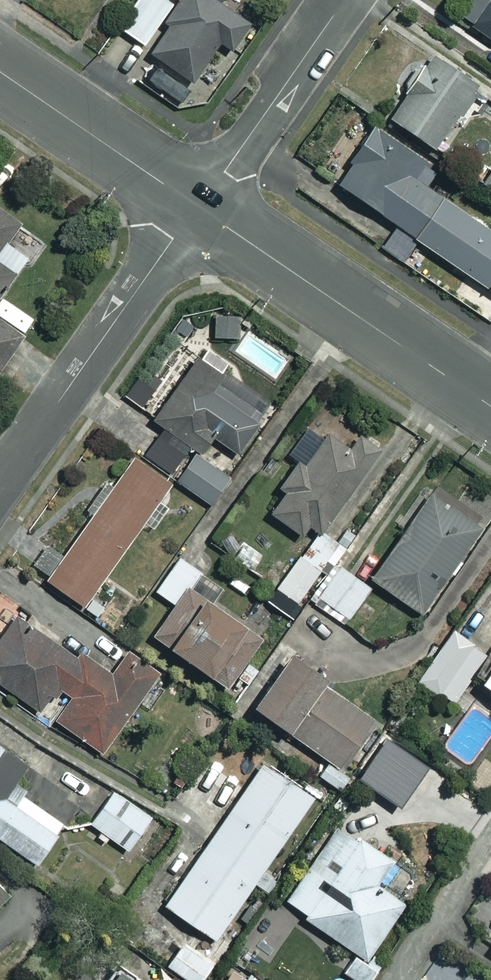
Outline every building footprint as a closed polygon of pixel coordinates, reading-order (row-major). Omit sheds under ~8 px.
[(117,26),(142,44),(171,2),(168,0),(134,0),(117,26)] [(223,0),(175,0),(163,19),(169,22),(149,52),(191,79),(217,39),(231,48),(250,18),(223,0)] [(456,14),(490,37),(490,0),(465,0),(456,14)] [(476,86),(430,53),(387,114),(434,147),(476,86)] [(414,236),(442,196),(425,184),(436,168),(373,124),(333,180),(414,236)] [(414,236),(490,290),(490,229),(490,230),(442,196),(414,236)] [(33,262),(47,243),(0,210),(0,286),(22,255),(33,262)] [(30,318),(0,297),(0,362),(30,318)] [(241,312),(212,312),(213,338),(242,337),(241,312)] [(195,354),(152,420),(171,432),(164,442),(186,457),(193,447),(197,449),(207,434),(236,453),(269,402),(195,354)] [(280,491),(267,511),(299,532),(307,521),(321,530),(377,447),(334,418),(322,436),(306,424),(286,452),(294,457),(274,486),(280,491)] [(228,472),(194,451),(175,481),(209,502),(228,472)] [(46,578),(82,603),(139,521),(152,530),(169,505),(156,496),(169,478),(134,454),(46,578)] [(476,527),(429,494),(371,578),(419,611),(476,527)] [(337,545),(318,530),(266,599),(285,614),(337,545)] [(264,556),(243,542),(232,558),(253,572),(264,556)] [(186,581),(195,568),(178,556),(154,589),(172,602),(151,633),(224,685),(260,634),(186,581)] [(369,587),(335,563),(309,599),(343,623),(369,587)] [(76,656),(7,610),(0,620),(0,683),(40,710),(57,685),(76,656)] [(482,647),(450,628),(417,681),(449,701),(482,647)] [(76,656),(57,685),(71,694),(54,719),(100,750),(155,668),(127,649),(108,678),(76,656)] [(322,673),(290,649),(251,703),(336,766),(371,719),(317,679),(322,673)] [(490,688),(490,659),(477,679),(490,688)] [(24,762),(0,746),(0,837),(35,861),(63,821),(9,784),(24,762)] [(311,795),(261,760),(163,902),(213,937),(311,795)] [(128,802),(111,789),(89,820),(125,847),(148,815),(128,802)] [(357,979),(368,979),(382,958),(372,951),(404,902),(375,883),(391,859),(334,822),(283,899),(305,913),(302,918),(354,952),(342,970),(357,979)] [(9,890),(0,881),(0,898),(9,890)] [(181,942),(165,963),(189,979),(200,979),(202,977),(211,964),(181,942)] [(116,967),(107,979),(135,979),(116,967)] [(233,971),(227,979),(247,979),(233,971)]
